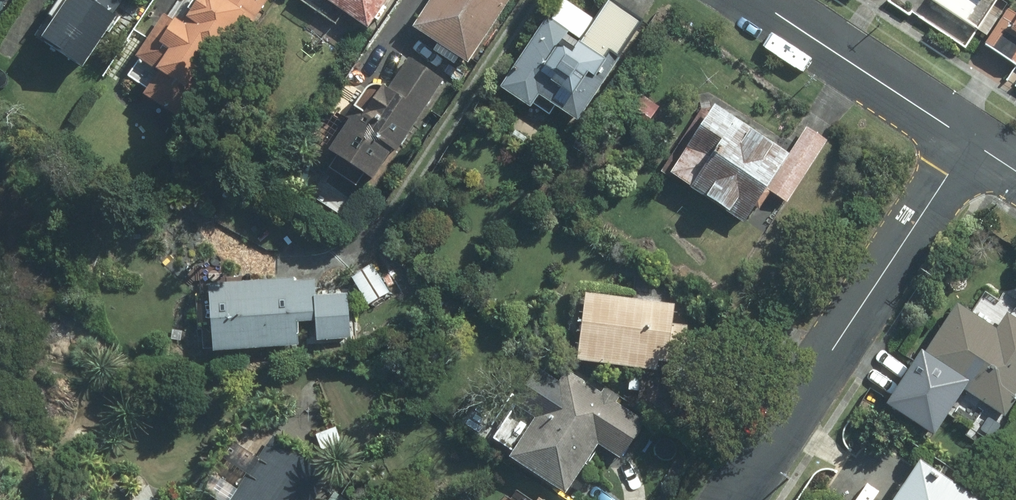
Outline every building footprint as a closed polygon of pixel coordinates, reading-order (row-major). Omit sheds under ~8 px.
[(17,0),(0,0),(0,24),(17,0)] [(43,42),(85,69),(119,17),(114,14),(123,0),(70,0),(43,42)] [(267,0),(200,0),(184,24),(177,19),(176,21),(165,14),(137,57),(160,73),(144,95),(189,124),(267,0)] [(369,29),(389,0),(327,0),(369,29)] [(414,27),(471,64),(512,0),(432,0),(414,27)] [(614,0),(608,0),(577,49),(564,40),(570,31),(549,17),(502,89),(533,109),(541,96),(581,122),(646,21),(614,0)] [(980,29),(999,0),(936,0),(980,29)] [(1009,9),(986,44),(1015,64),(1015,13),(1009,9)] [(446,80),(410,57),(390,89),(384,86),(381,83),(378,83),(375,83),(374,83),(372,83),(370,84),(368,85),(366,86),(365,88),(346,117),(350,120),(330,152),(376,181),(395,151),(399,154),(446,80)] [(677,119),(641,91),(620,117),(657,145),(677,119)] [(791,154),(717,105),(673,175),(746,224),(791,154)] [(390,292),(374,264),(352,278),(370,306),(390,292)] [(295,277),(209,284),(215,353),(300,346),(295,277)] [(349,294),(314,296),(317,341),(351,338),(349,294)] [(676,304),(588,294),(580,363),(659,371),(660,362),(686,363),(689,325),(675,323),(676,304)] [(1010,313),(999,329),(961,304),(923,362),(1008,418),(1015,406),(1015,317),(1010,313)] [(951,385),(914,361),(890,398),(936,428),(949,409),(939,402),(951,385)] [(569,372),(512,459),(568,495),(600,445),(621,459),(646,421),(618,403),(621,398),(606,388),(602,393),(569,372)] [(274,437),(232,499),(315,499),(332,475),(274,437)] [(924,461),(898,499),(981,499),(924,461)]
